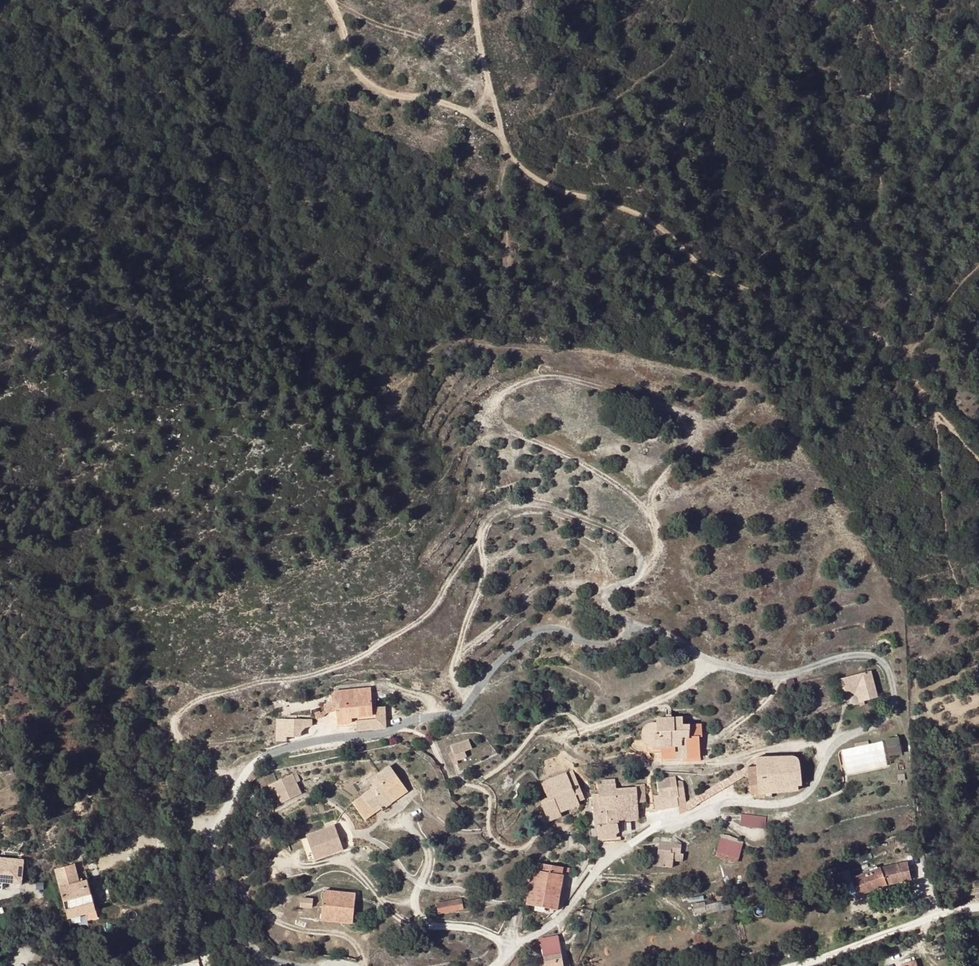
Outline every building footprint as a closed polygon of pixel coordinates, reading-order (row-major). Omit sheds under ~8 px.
[(662,441),(662,432),(643,433),(643,442),(662,441)] [(877,697),(870,672),(841,679),(844,692),(849,691),(852,690),(857,693),(858,696),(859,701),(877,697)] [(386,728),(384,707),(376,708),(372,708),(371,701),(370,688),(334,691),(331,695),(332,701),(336,701),(336,704),(339,704),(339,711),(337,711),(337,719),(338,723),(352,722),(351,717),(357,717),(357,721),(357,731),(386,728)] [(336,704),(336,701),(332,701),(324,704),(326,720),(337,719),(337,711),(339,711),(339,704),(336,704)] [(483,721),(484,715),(474,713),(473,718),(483,721)] [(702,738),(702,724),(689,725),(689,726),(682,727),(682,718),(655,719),(655,724),(654,724),(652,724),(650,724),(648,725),(646,727),(644,728),(643,730),(641,732),(641,734),(641,736),(641,739),(641,741),(642,743),(644,745),(646,746),(647,747),(649,748),(652,749),(658,749),(659,763),(699,762),(698,738),(702,738)] [(294,719),(293,730),(301,732),(301,731),(303,729),(305,727),(307,726),(309,726),(311,725),(312,719),(294,719)] [(898,738),(888,739),(891,755),(901,754),(898,738)] [(888,767),(882,742),(839,752),(845,777),(888,767)] [(464,749),(455,753),(457,760),(467,756),(464,749)] [(459,762),(457,760),(455,753),(450,755),(454,765),(459,762)] [(756,757),(757,766),(761,769),(762,785),(750,785),(751,794),(798,790),(798,785),(802,785),(800,768),(800,766),(800,764),(799,762),(798,760),(797,758),(795,756),(756,757)] [(398,762),(391,766),(400,780),(407,775),(398,762)] [(382,793),(400,780),(391,766),(370,781),(374,788),(363,795),(364,797),(358,800),(366,811),(371,807),(377,803),(380,807),(381,810),(390,803),(382,793)] [(749,767),(750,785),(762,785),(761,769),(757,766),(749,767)] [(585,799),(573,770),(542,783),(548,799),(543,800),(542,803),(549,821),(561,816),(560,812),(579,805),(578,802),(585,799)] [(303,795),(292,775),(271,784),(282,805),(303,795)] [(654,796),(656,805),(661,804),(663,805),(664,806),(666,806),(668,806),(670,806),(671,805),(673,803),(674,802),(686,800),(683,786),(684,785),(683,784),(683,783),(681,782),(680,781),(679,781),(678,781),(676,782),(676,777),(657,780),(660,795),(654,796)] [(596,795),(607,839),(616,838),(616,835),(619,832),(617,821),(618,821),(618,817),(617,806),(618,807),(619,808),(621,810),(623,811),(625,811),(627,811),(629,811),(631,810),(633,809),(635,808),(636,806),(637,804),(638,802),(646,801),(645,784),(637,785),(637,788),(616,789),(616,785),(599,786),(599,795),(596,795)] [(598,826),(599,839),(607,839),(596,795),(593,795),(595,826),(598,826)] [(361,814),(366,811),(358,800),(353,804),(361,814)] [(617,806),(618,817),(639,816),(638,802),(637,804),(636,806),(635,808),(633,809),(631,810),(629,811),(627,811),(625,811),(623,811),(621,810),(619,808),(618,807),(617,806)] [(764,827),(765,817),(742,815),(741,825),(764,827)] [(335,826),(307,835),(315,859),(344,850),(335,826)] [(361,846),(361,835),(353,835),(353,846),(361,846)] [(544,839),(539,836),(535,841),(541,845),(544,839)] [(721,836),(715,858),(739,863),(744,841),(721,836)] [(652,842),(653,846),(659,844),(659,853),(674,853),(674,856),(667,855),(666,860),(661,860),(661,867),(673,868),(674,861),(683,862),(684,854),(681,854),(681,845),(672,844),(672,839),(662,838),(662,840),(660,840),(659,839),(655,839),(652,842)] [(0,858),(0,882),(3,882),(21,883),(23,860),(0,858)] [(534,869),(527,904),(558,910),(564,876),(569,877),(570,869),(541,863),(539,870),(534,869)] [(908,863),(881,868),(887,884),(911,879),(908,863)] [(80,882),(75,864),(56,869),(69,917),(86,912),(87,919),(98,916),(88,880),(80,882)] [(881,868),(878,869),(871,871),(853,878),(860,894),(887,884),(881,868)] [(113,900),(109,882),(94,886),(99,904),(113,900)] [(352,922),(355,894),(324,890),(322,919),(352,922)] [(312,907),(313,899),(302,898),(301,906),(312,907)] [(439,903),(440,913),(462,909),(461,899),(439,903)] [(559,936),(542,939),(546,965),(564,965),(559,936)]
